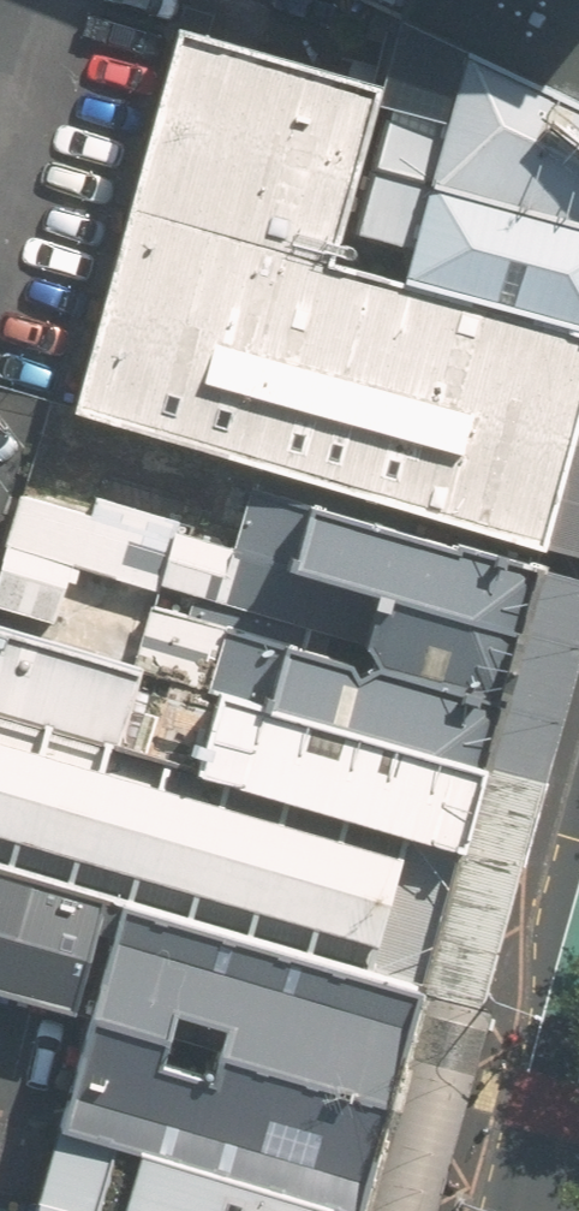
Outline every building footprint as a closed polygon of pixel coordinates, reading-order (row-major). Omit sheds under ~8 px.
[(397,16),(578,99),(578,0),(404,0),(397,16)] [(397,16),(380,83),(375,99),(388,103),(370,165),(578,222),(578,99),(397,16)] [(546,546),(578,412),(578,327),(401,277),(330,258),(375,99),(380,83),(175,24),(71,410),(546,546)] [(370,165),(353,230),(410,244),(401,277),(578,327),(578,222),(370,165)] [(483,765),(540,568),(546,546),(71,410),(49,404),(0,575),(0,627),(483,765)] [(121,903),(422,989),(483,765),(0,627),(0,868),(121,903)] [(0,870),(0,990),(78,1013),(111,902),(0,870)] [(360,1210),(422,989),(121,903),(62,1125),(360,1210)] [(38,1205),(59,1210),(359,1210),(360,1210),(62,1125),(38,1205)]
